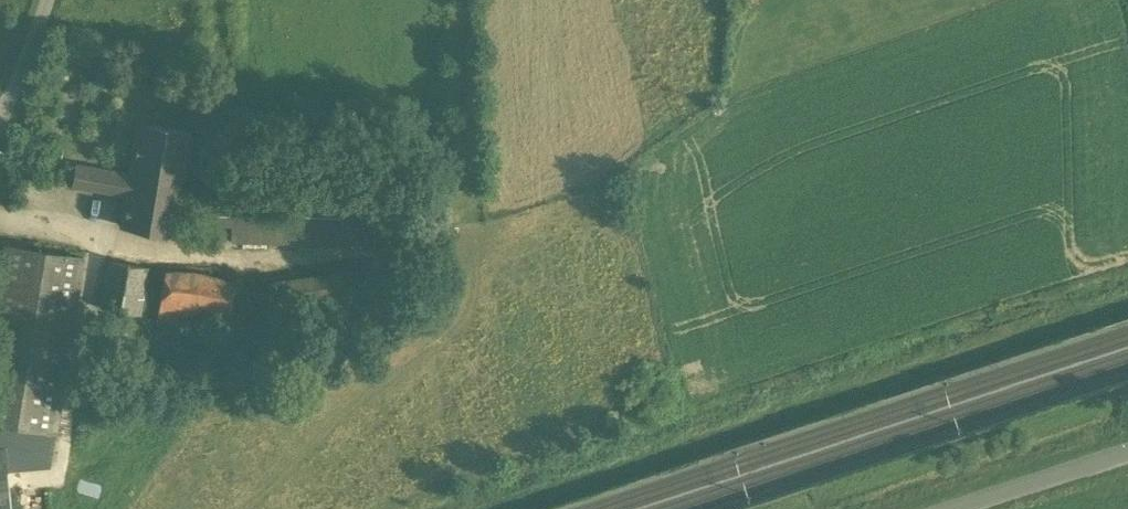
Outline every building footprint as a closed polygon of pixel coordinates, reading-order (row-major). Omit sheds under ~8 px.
[(52,74),(68,79),(72,64),(56,60),(54,67),(52,74)] [(174,233),(191,131),(136,122),(128,170),(75,161),(71,186),(124,194),(119,224),(174,233)] [(370,244),(371,179),(214,178),(213,225),(230,225),(230,243),(370,244)] [(6,428),(55,432),(84,255),(34,248),(6,428)] [(148,267),(107,260),(99,307),(140,314),(148,267)] [(235,279),(165,268),(157,318),(227,330),(235,279)] [(293,327),(292,320),(360,311),(354,268),(266,280),(273,330),(293,327)]
